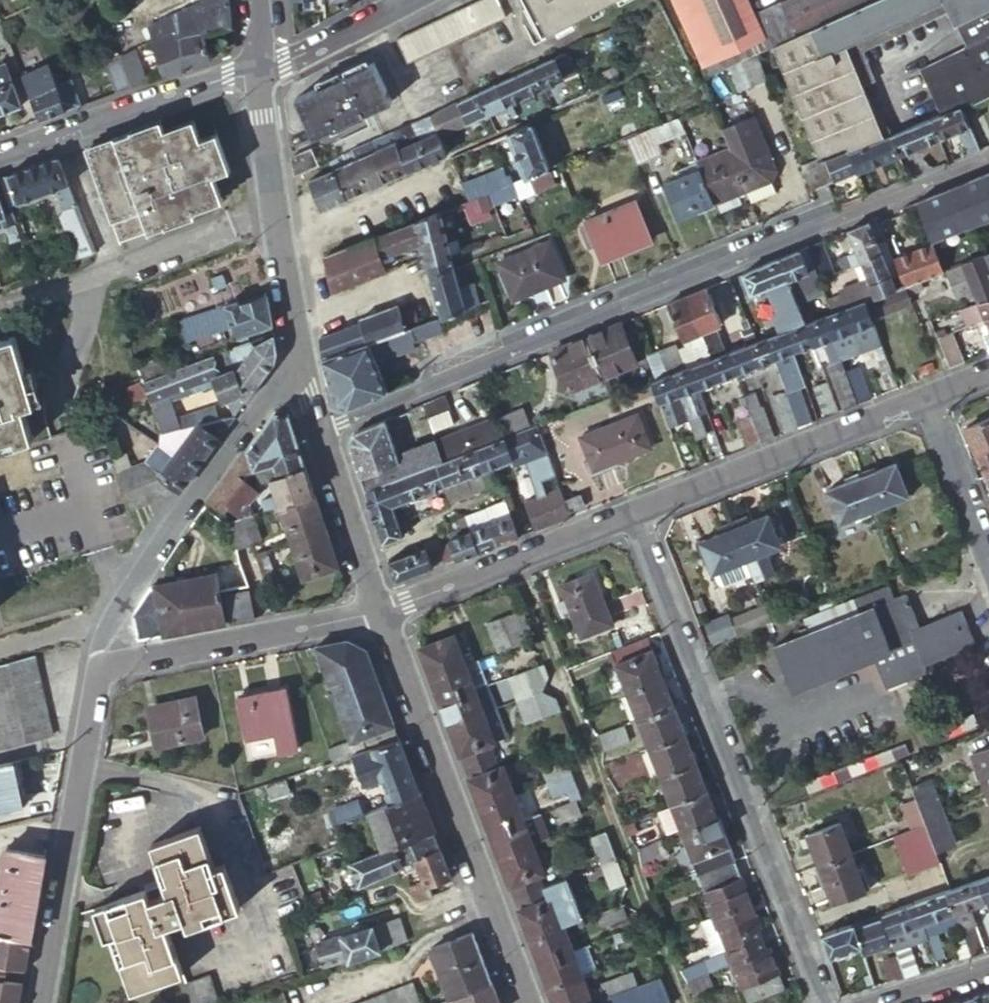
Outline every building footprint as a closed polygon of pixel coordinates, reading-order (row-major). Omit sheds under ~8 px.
[(204,35),(233,29),(230,10),(229,0),(210,0),(148,26),(152,40),(178,28),(180,38),(204,35)] [(407,33),(417,58),(505,18),(497,0),(478,0),(407,33)] [(540,32),(602,0),(524,0),(540,32)] [(702,64),(765,34),(756,14),(749,0),(673,0),(702,64)] [(826,24),(798,36),(774,46),(817,159),(819,162),(883,136),(845,45),(945,4),(967,49),(919,71),(937,115),(960,106),(973,101),(981,98),(982,99),(988,96),(988,0),(882,0),(826,24)] [(816,0),(790,0),(783,3),(798,36),(826,24),(816,0)] [(826,24),(882,0),(816,0),(826,24)] [(783,3),(756,14),(765,34),(770,47),(774,46),(798,36),(783,3)] [(10,43),(0,20),(0,47),(10,43)] [(178,28),(152,40),(155,50),(163,75),(186,66),(210,61),(204,35),(180,38),(178,28)] [(407,33),(395,39),(407,63),(417,58),(407,33)] [(765,34),(702,64),(708,76),(729,67),(743,60),(758,53),(766,49),(770,47),(765,34)] [(574,61),(569,49),(534,65),(542,84),(567,73),(564,66),(574,61)] [(14,55),(16,60),(25,56),(23,51),(14,55)] [(758,53),(743,60),(752,86),(768,80),(758,53)] [(116,92),(131,87),(122,63),(119,55),(104,62),(116,92)] [(131,87),(144,82),(134,58),(122,63),(131,87)] [(743,60),(729,67),(740,90),(752,86),(743,60)] [(392,101),(375,63),(297,96),(313,135),(392,101)] [(22,105),(7,64),(0,66),(0,113),(22,105)] [(40,120),(82,105),(74,85),(60,90),(51,65),(23,77),(40,120)] [(542,84),(534,65),(515,73),(524,93),(542,84)] [(524,93),(515,73),(496,82),(505,102),(524,93)] [(505,102),(496,82),(477,91),(486,111),(505,102)] [(615,96),(621,94),(618,86),(612,88),(615,96)] [(609,98),(615,96),(612,88),(606,91),(609,98)] [(486,111),(477,91),(468,95),(457,101),(465,121),(486,111)] [(600,93),(603,100),(609,98),(606,91),(600,93)] [(625,103),(621,94),(615,96),(609,98),(603,100),(607,110),(625,103)] [(973,101),(985,131),(988,129),(988,96),(982,99),(981,98),(973,101)] [(465,121),(457,101),(430,114),(432,117),(430,117),(435,129),(437,129),(438,131),(436,131),(436,132),(465,121)] [(985,131),(973,101),(960,106),(979,149),(988,145),(988,129),(985,131)] [(960,106),(937,115),(929,118),(937,138),(956,131),(966,155),(979,149),(960,106)] [(432,117),(430,114),(418,120),(424,134),(417,137),(426,160),(435,156),(445,152),(444,149),(436,132),(436,131),(438,131),(437,129),(435,129),(430,117),(432,117)] [(683,130),(677,114),(668,118),(674,133),(683,130)] [(668,118),(657,122),(637,130),(626,134),(636,162),(661,152),(657,140),(674,133),(668,118)] [(937,138),(929,118),(890,134),(898,154),(937,138)] [(626,134),(637,130),(632,119),(619,125),(623,136),(626,134)] [(214,175),(230,169),(217,133),(201,138),(195,121),(164,132),(161,120),(131,131),(132,133),(115,139),(115,141),(86,151),(119,242),(148,231),(149,232),(165,226),(165,228),(196,217),(194,213),(224,202),(214,175)] [(550,164),(530,120),(506,131),(525,174),(550,164)] [(418,164),(426,160),(417,137),(411,123),(393,131),(408,168),(418,164)] [(399,172),(408,168),(393,131),(373,140),(387,177),(399,172)] [(801,165),(810,190),(898,154),(890,134),(883,136),(819,162),(817,159),(801,165)] [(761,136),(729,149),(746,191),(770,181),(775,169),(761,136)] [(373,140),(351,149),(366,187),(387,177),(373,140)] [(296,173),(308,168),(321,163),(314,147),(294,155),(296,173)] [(351,149),(329,159),(334,171),(344,197),(366,187),(351,149)] [(746,191),(729,149),(696,163),(699,170),(712,203),(713,205),(717,203),(739,194),(746,191)] [(57,156),(0,177),(0,181),(9,206),(55,190),(80,259),(96,254),(57,156)] [(489,188),(512,179),(508,169),(503,172),(499,163),(460,180),(467,197),(484,190),(489,188)] [(696,209),(712,203),(699,170),(664,183),(677,219),(697,211),(696,209)] [(344,197),(334,171),(308,180),(320,208),(344,197)] [(537,193),(557,185),(552,172),(532,180),(537,193)] [(517,192),(512,179),(489,188),(494,201),(517,192)] [(746,191),(750,203),(775,193),(770,181),(746,191)] [(982,187),(967,193),(977,218),(988,213),(988,204),(982,187)] [(490,206),(484,190),(467,197),(462,199),(468,215),(490,206)] [(743,204),(739,194),(717,203),(721,213),(743,204)] [(0,197),(0,216),(1,216),(10,242),(21,237),(10,210),(5,212),(0,197)] [(652,239),(637,200),(587,220),(603,259),(652,239)] [(957,227),(947,201),(921,211),(932,237),(957,227)] [(451,256),(439,208),(414,218),(421,244),(425,258),(426,263),(451,256)] [(414,218),(373,234),(381,256),(393,253),(421,244),(414,218)] [(869,222),(849,230),(854,244),(851,245),(848,251),(849,254),(840,258),(844,270),(861,263),(881,255),(869,222)] [(373,234),(326,254),(328,264),(334,290),(344,286),(366,277),(386,269),(384,266),(381,256),(373,234)] [(806,247),(814,269),(817,275),(831,269),(821,241),(806,247)] [(562,279),(547,242),(496,264),(511,300),(562,279)] [(902,286),(904,285),(918,280),(944,270),(941,262),(934,245),(893,260),(899,276),(902,286)] [(806,247),(800,250),(808,271),(814,269),(806,247)] [(791,287),(798,305),(816,298),(818,304),(827,301),(817,275),(814,269),(808,271),(800,250),(780,258),(788,279),(791,287)] [(393,253),(381,256),(384,266),(396,262),(393,253)] [(864,298),(865,300),(889,291),(885,281),(890,280),(881,255),(861,263),(867,280),(870,287),(842,297),(833,300),(835,305),(837,309),(844,306),(864,298)] [(984,255),(946,269),(958,299),(974,292),(979,303),(988,299),(988,267),(984,255)] [(432,287),(436,301),(440,318),(455,312),(470,307),(479,303),(473,283),(459,288),(453,264),(451,256),(426,263),(427,268),(432,287)] [(780,258),(742,273),(751,294),(788,279),(780,258)] [(885,281),(889,291),(902,286),(899,276),(890,280),(885,281)] [(788,279),(751,294),(754,302),(791,287),(788,279)] [(840,291),(842,297),(870,287),(867,280),(840,291)] [(918,280),(904,285),(907,292),(921,287),(918,280)] [(889,291),(865,300),(872,317),(911,302),(907,292),(904,285),(902,286),(889,291)] [(711,358),(724,353),(714,327),(720,325),(706,288),(687,296),(711,358)] [(223,308),(181,322),(187,342),(232,327),(236,336),(272,324),(269,311),(267,296),(237,308),(236,303),(223,307),(223,308)] [(671,374),(690,366),(711,358),(687,296),(668,304),(683,339),(689,337),(692,343),(686,345),(678,348),(676,344),(647,356),(656,380),(671,374)] [(872,317),(865,300),(864,298),(844,306),(853,329),(857,339),(860,349),(881,341),(872,317)] [(988,316),(988,299),(979,303),(960,311),(966,325),(977,321),(985,318),(988,316)] [(479,303),(470,307),(479,328),(492,323),(485,301),(479,303)] [(361,324),(367,343),(405,330),(400,313),(398,305),(379,312),(360,319),(361,324)] [(853,329),(844,306),(837,309),(832,311),(824,314),(841,357),(860,349),(857,339),(853,329)] [(455,312),(467,342),(481,337),(470,307),(455,312)] [(823,315),(824,314),(832,311),(830,307),(821,310),(823,315)] [(785,314),(791,327),(805,322),(801,314),(799,308),(785,314)] [(805,322),(823,315),(821,310),(816,312),(814,309),(801,314),(805,322)] [(413,310),(402,314),(405,324),(417,320),(413,310)] [(765,337),(785,330),(791,327),(785,314),(766,322),(761,310),(748,315),(752,327),(740,332),(746,345),(765,337)] [(841,358),(841,357),(824,314),(823,315),(805,322),(813,344),(824,340),(832,362),(841,358)] [(977,321),(988,349),(988,328),(985,318),(977,321)] [(367,343),(323,358),(327,374),(336,403),(346,408),(387,391),(375,363),(413,348),(411,342),(442,331),(437,319),(418,326),(405,330),(367,343)] [(791,327),(785,330),(794,352),(813,344),(805,322),(791,327)] [(586,338),(602,378),(637,363),(621,323),(586,338)] [(349,328),(323,338),(320,339),(323,358),(367,343),(361,324),(349,328)] [(794,352),(785,330),(765,337),(774,360),(785,389),(799,426),(812,421),(798,385),(805,382),(794,352)] [(937,337),(950,366),(965,361),(953,331),(937,337)] [(250,342),(212,356),(221,380),(226,394),(231,396),(239,393),(244,402),(275,362),(276,354),(276,351),(275,345),(274,335),(252,347),(250,342)] [(683,339),(686,345),(692,343),(689,337),(683,339)] [(774,360),(765,337),(746,345),(755,367),(774,360)] [(30,406),(8,338),(0,341),(0,444),(12,440),(14,445),(30,440),(20,409),(30,406)] [(586,338),(551,352),(567,392),(602,378),(586,338)] [(879,359),(887,356),(882,343),(874,346),(879,359)] [(755,367),(746,345),(728,352),(737,374),(755,367)] [(737,374),(728,352),(724,353),(711,358),(690,366),(699,389),(737,374)] [(161,432),(179,426),(176,420),(170,401),(221,380),(212,356),(168,374),(143,385),(147,396),(152,408),(153,410),(161,432)] [(846,370),(841,358),(832,362),(827,364),(832,378),(847,373),(846,370)] [(142,383),(143,385),(168,374),(162,359),(137,369),(142,383)] [(858,403),(872,397),(859,365),(846,370),(847,373),(858,403)] [(699,389),(690,366),(671,374),(680,397),(688,419),(698,416),(708,412),(699,389)] [(843,409),(858,403),(847,373),(832,378),(843,409)] [(680,397),(671,374),(656,380),(652,381),(668,426),(688,419),(680,397)] [(824,416),(839,411),(827,382),(813,387),(824,416)] [(142,383),(126,390),(131,402),(147,396),(143,385),(142,383)] [(785,431),(799,426),(785,389),(771,394),(785,431)] [(762,441),(773,436),(762,406),(759,407),(754,393),(745,396),(747,401),(751,411),(762,441)] [(452,408),(447,395),(423,404),(428,418),(452,408)] [(176,420),(179,426),(186,424),(197,421),(213,417),(218,417),(214,406),(176,420)] [(533,427),(525,407),(495,418),(503,439),(505,438),(533,427)] [(428,418),(433,431),(457,422),(452,408),(428,418)] [(227,515),(229,521),(255,513),(252,502),(254,499),(262,487),(247,476),(253,467),(272,461),(276,476),(305,467),(296,441),(287,414),(275,411),(209,500),(223,511),(227,506),(235,512),(227,515)] [(735,417),(747,447),(762,441),(751,411),(735,417)] [(650,448),(637,414),(580,436),(593,471),(650,448)] [(179,426),(161,432),(159,443),(167,449),(171,445),(176,448),(185,439),(205,454),(234,416),(225,416),(218,417),(213,417),(197,421),(186,424),(179,426)] [(688,419),(696,440),(705,436),(698,416),(688,419)] [(978,455),(988,451),(988,418),(967,427),(978,455)] [(477,448),(500,439),(492,419),(436,441),(444,460),(458,455),(477,448)] [(356,462),(365,490),(398,478),(436,464),(444,460),(436,441),(404,453),(406,457),(398,460),(385,420),(353,433),(349,441),(356,462)] [(546,453),(536,426),(533,427),(505,438),(513,460),(515,465),(546,453)] [(513,460),(505,438),(503,439),(500,439),(477,448),(485,470),(513,460)] [(167,449),(159,443),(145,461),(132,467),(147,502),(178,489),(205,454),(185,439),(176,448),(171,445),(167,449)] [(466,477),(485,470),(477,448),(458,455),(466,477)] [(986,476),(988,475),(988,451),(978,455),(986,476)] [(113,457),(119,474),(132,467),(126,453),(113,457)] [(443,486),(466,477),(458,455),(444,460),(436,464),(443,486)] [(436,464),(398,478),(406,500),(443,486),(436,464)] [(894,465),(860,478),(873,510),(906,497),(894,465)] [(132,467),(119,474),(131,508),(145,502),(146,503),(147,502),(132,467)] [(252,502),(255,513),(274,506),(275,511),(281,509),(280,504),(314,493),(312,487),(307,473),(305,467),(276,476),(271,478),(275,491),(254,499),(252,502)] [(487,478),(485,470),(466,477),(470,489),(472,494),(483,490),(493,486),(489,477),(487,478)] [(470,489),(466,477),(443,486),(449,502),(461,498),(465,496),(464,492),(470,489)] [(368,501),(371,510),(391,502),(392,505),(398,503),(406,500),(398,478),(365,490),(368,501)] [(873,510),(860,478),(827,491),(839,523),(873,510)] [(536,531),(572,517),(570,512),(566,500),(561,488),(525,501),(536,531)] [(320,512),(314,493),(280,504),(281,509),(292,541),(326,530),(320,512)] [(566,500),(570,512),(585,507),(580,494),(566,500)] [(406,500),(398,503),(400,509),(408,506),(406,500)] [(498,545),(518,537),(511,516),(506,501),(499,503),(493,505),(484,509),(486,514),(489,520),(490,524),(498,545)] [(391,502),(371,510),(377,528),(382,543),(402,537),(402,536),(394,512),(392,505),(391,502)] [(398,503),(392,505),(394,512),(400,509),(398,503)] [(468,527),(470,531),(490,524),(489,520),(486,514),(480,516),(479,511),(474,513),(464,516),(468,527)] [(255,513),(229,521),(238,546),(263,538),(255,513)] [(732,528),(745,560),(778,547),(766,515),(732,528)] [(464,516),(456,519),(460,530),(468,527),(464,516)] [(477,552),(498,545),(490,524),(470,531),(477,552)] [(732,528),(731,524),(716,530),(717,534),(732,528)] [(711,574),(745,560),(732,528),(717,534),(698,542),(711,574)] [(303,577),(338,566),(332,549),(326,530),(292,541),(303,577)] [(451,544),(457,560),(477,552),(470,531),(449,539),(451,544)] [(409,553),(388,560),(395,581),(432,568),(433,569),(451,562),(445,546),(443,541),(443,539),(425,546),(425,548),(409,553)] [(445,546),(451,562),(457,560),(451,544),(445,546)] [(276,578),(266,549),(255,552),(265,582),(276,578)] [(219,588),(248,583),(241,562),(213,567),(214,573),(216,573),(219,589),(219,588)] [(610,624),(590,572),(560,584),(579,636),(610,624)] [(214,573),(170,582),(154,584),(163,633),(225,621),(219,589),(216,573),(214,573)] [(154,584),(150,585),(133,613),(138,637),(163,633),(154,584)] [(893,599),(888,586),(799,620),(804,633),(771,646),(789,690),(871,657),(884,690),(926,673),(923,665),(946,656),(947,658),(975,646),(961,610),(918,626),(905,594),(893,599)] [(231,620),(253,616),(248,588),(226,592),(231,620)] [(768,621),(762,606),(727,620),(733,634),(733,635),(768,621)] [(528,627),(521,609),(500,617),(511,646),(523,641),(528,627)] [(725,615),(701,625),(709,643),(733,634),(727,620),(725,615)] [(453,633),(418,646),(422,657),(429,676),(464,663),(453,633)] [(625,692),(662,677),(646,637),(609,652),(625,692)] [(350,740),(327,748),(332,763),(353,756),(368,750),(399,739),(381,692),(365,649),(347,640),(316,646),(350,740)] [(34,654),(0,665),(0,745),(51,734),(34,654)] [(464,663),(473,688),(486,683),(476,658),(464,663)] [(434,690),(438,701),(473,688),(464,663),(429,676),(434,690)] [(546,675),(541,663),(506,676),(515,700),(542,690),(546,675)] [(636,720),(673,705),(662,677),(625,692),(636,720)] [(486,683),(473,688),(482,712),(495,707),(486,683)] [(287,687),(253,693),(254,701),(240,704),(250,757),(298,748),(287,687)] [(473,688),(438,701),(444,715),(448,725),(482,712),(473,688)] [(555,698),(542,690),(515,700),(524,724),(559,710),(555,698)] [(254,701),(253,693),(238,696),(240,704),(254,701)] [(163,748),(209,735),(197,696),(183,700),(184,705),(153,715),(163,748)] [(647,748),(684,733),(673,705),(636,720),(647,748)] [(495,707),(482,712),(494,744),(506,739),(495,707)] [(482,712),(448,725),(458,752),(468,778),(497,768),(489,746),(494,744),(482,712)] [(622,725),(597,734),(602,749),(627,739),(622,725)] [(647,748),(658,775),(694,761),(684,733),(647,748)] [(407,761),(399,739),(368,750),(379,779),(383,790),(414,779),(407,761)] [(984,793),(988,791),(988,749),(970,756),(984,793)] [(379,779),(368,750),(353,756),(364,784),(379,779)] [(546,782),(571,773),(566,759),(541,769),(546,782)] [(669,803),(705,789),(694,761),(658,775),(669,803)] [(11,762),(0,764),(0,813),(21,807),(11,762)] [(497,768),(468,778),(473,792),(479,807),(513,794),(503,766),(497,768)] [(580,798),(571,773),(546,782),(556,807),(577,799),(580,798)] [(416,785),(414,779),(383,790),(388,802),(419,791),(416,785)] [(928,780),(909,786),(919,811),(937,804),(928,780)] [(287,781),(269,787),(274,802),(292,795),(287,781)] [(680,831),(716,816),(705,789),(669,803),(670,806),(679,829),(680,831)] [(396,843),(397,845),(434,831),(436,830),(431,817),(420,790),(419,791),(388,802),(367,811),(381,849),(396,843)] [(513,794),(479,807),(483,819),(488,832),(523,819),(513,794)] [(582,814),(577,799),(556,807),(561,822),(582,814)] [(338,822),(364,813),(359,800),(333,809),(338,822)] [(937,804),(919,811),(922,818),(940,811),(937,804)] [(660,810),(669,833),(679,829),(670,806),(660,810)] [(943,818),(940,811),(922,818),(924,826),(943,818)] [(537,814),(523,819),(532,843),(546,838),(537,814)] [(680,831),(696,872),(732,858),(716,816),(680,831)] [(943,818),(924,826),(934,851),(953,844),(943,818)] [(523,819),(488,832),(493,845),(497,855),(532,843),(523,819)] [(806,834),(817,865),(850,853),(839,823),(806,834)] [(152,843),(164,876),(166,882),(148,888),(94,907),(105,938),(112,936),(132,992),(185,974),(167,924),(187,917),(190,925),(240,907),(225,863),(216,866),(202,825),(152,843)] [(934,851),(924,826),(891,838),(905,875),(939,863),(934,851)] [(440,846),(434,831),(397,845),(403,862),(406,872),(420,867),(418,863),(442,853),(440,846)] [(615,859),(605,831),(591,836),(601,864),(615,859)] [(638,862),(640,868),(669,855),(663,839),(638,849),(638,862)] [(403,862),(397,845),(396,843),(381,849),(370,853),(378,873),(403,862)] [(532,843),(497,855),(505,877),(512,897),(542,886),(538,874),(543,872),(532,843)] [(44,853),(6,846),(0,879),(0,932),(30,937),(44,853)] [(370,853),(352,861),(359,882),(369,877),(378,873),(370,853)] [(448,868),(442,853),(418,863),(420,867),(425,881),(411,887),(416,900),(431,895),(427,886),(451,876),(448,868)] [(850,853),(817,865),(830,903),(868,889),(861,868),(856,870),(850,853)] [(732,858),(696,872),(697,874),(734,860),(732,858)] [(615,859),(601,864),(609,887),(624,882),(615,859)] [(713,915),(749,901),(734,860),(697,874),(713,915)] [(978,879),(985,901),(988,911),(988,875),(978,879)] [(166,882),(164,876),(146,882),(148,888),(166,882)] [(582,917),(567,877),(542,887),(542,886),(512,897),(519,916),(528,938),(562,925),(562,924),(582,917)] [(985,901),(978,879),(949,889),(946,890),(958,925),(963,939),(968,956),(983,952),(968,906),(985,901)] [(319,890),(303,896),(307,907),(323,901),(319,890)] [(958,925),(946,890),(913,901),(936,966),(943,964),(940,956),(944,955),(937,932),(958,925)] [(755,926),(758,924),(749,901),(713,915),(722,938),(755,926)] [(936,966),(913,901),(881,912),(893,947),(920,938),(931,968),(936,966)] [(626,917),(622,905),(598,914),(602,926),(626,917)] [(878,914),(852,922),(859,946),(861,952),(888,943),(878,914)] [(352,959),(408,937),(405,927),(401,915),(340,935),(347,957),(351,955),(352,959)] [(703,919),(712,942),(722,938),(713,915),(703,919)] [(295,918),(289,919),(293,929),(298,927),(295,918)] [(840,926),(820,933),(828,957),(859,946),(852,922),(841,926),(840,926)] [(562,925),(528,938),(532,951),(537,963),(572,950),(562,925)] [(678,969),(687,980),(707,972),(731,962),(764,949),(755,926),(722,938),(712,942),(706,945),(710,955),(677,968),(678,969)] [(477,943),(472,931),(431,947),(451,999),(492,984),(477,943)] [(19,999),(22,982),(4,979),(6,966),(24,969),(30,937),(0,932),(0,1002),(18,1002),(19,999)] [(312,969),(347,957),(340,935),(304,947),(312,969)] [(961,959),(968,956),(963,939),(955,941),(961,959)] [(904,976),(916,972),(907,945),(894,949),(895,955),(904,976)] [(782,985),(768,948),(764,949),(731,962),(746,999),(782,985)] [(572,950),(537,963),(542,976),(546,987),(580,973),(572,950)] [(904,976),(895,955),(881,959),(888,981),(904,976)] [(22,982),(24,969),(6,966),(4,979),(22,982)] [(606,996),(636,985),(631,971),(601,982),(606,996)] [(707,972),(687,980),(692,992),(712,985),(707,972)] [(546,987),(551,1001),(552,1002),(588,1002),(591,1002),(580,973),(546,987)] [(221,1000),(212,974),(187,983),(195,1002),(211,1002),(221,1000)] [(659,976),(636,985),(606,996),(591,1002),(588,1002),(669,1002),(659,976)] [(414,982),(398,988),(404,1002),(422,1002),(414,982)] [(492,984),(451,999),(441,1002),(500,1002),(499,1001),(492,984)] [(398,988),(384,993),(388,1002),(404,1002),(398,988)] [(987,992),(968,998),(969,1002),(988,1002),(988,1000),(987,992)] [(384,993),(369,999),(371,1002),(388,1002),(384,993)]
